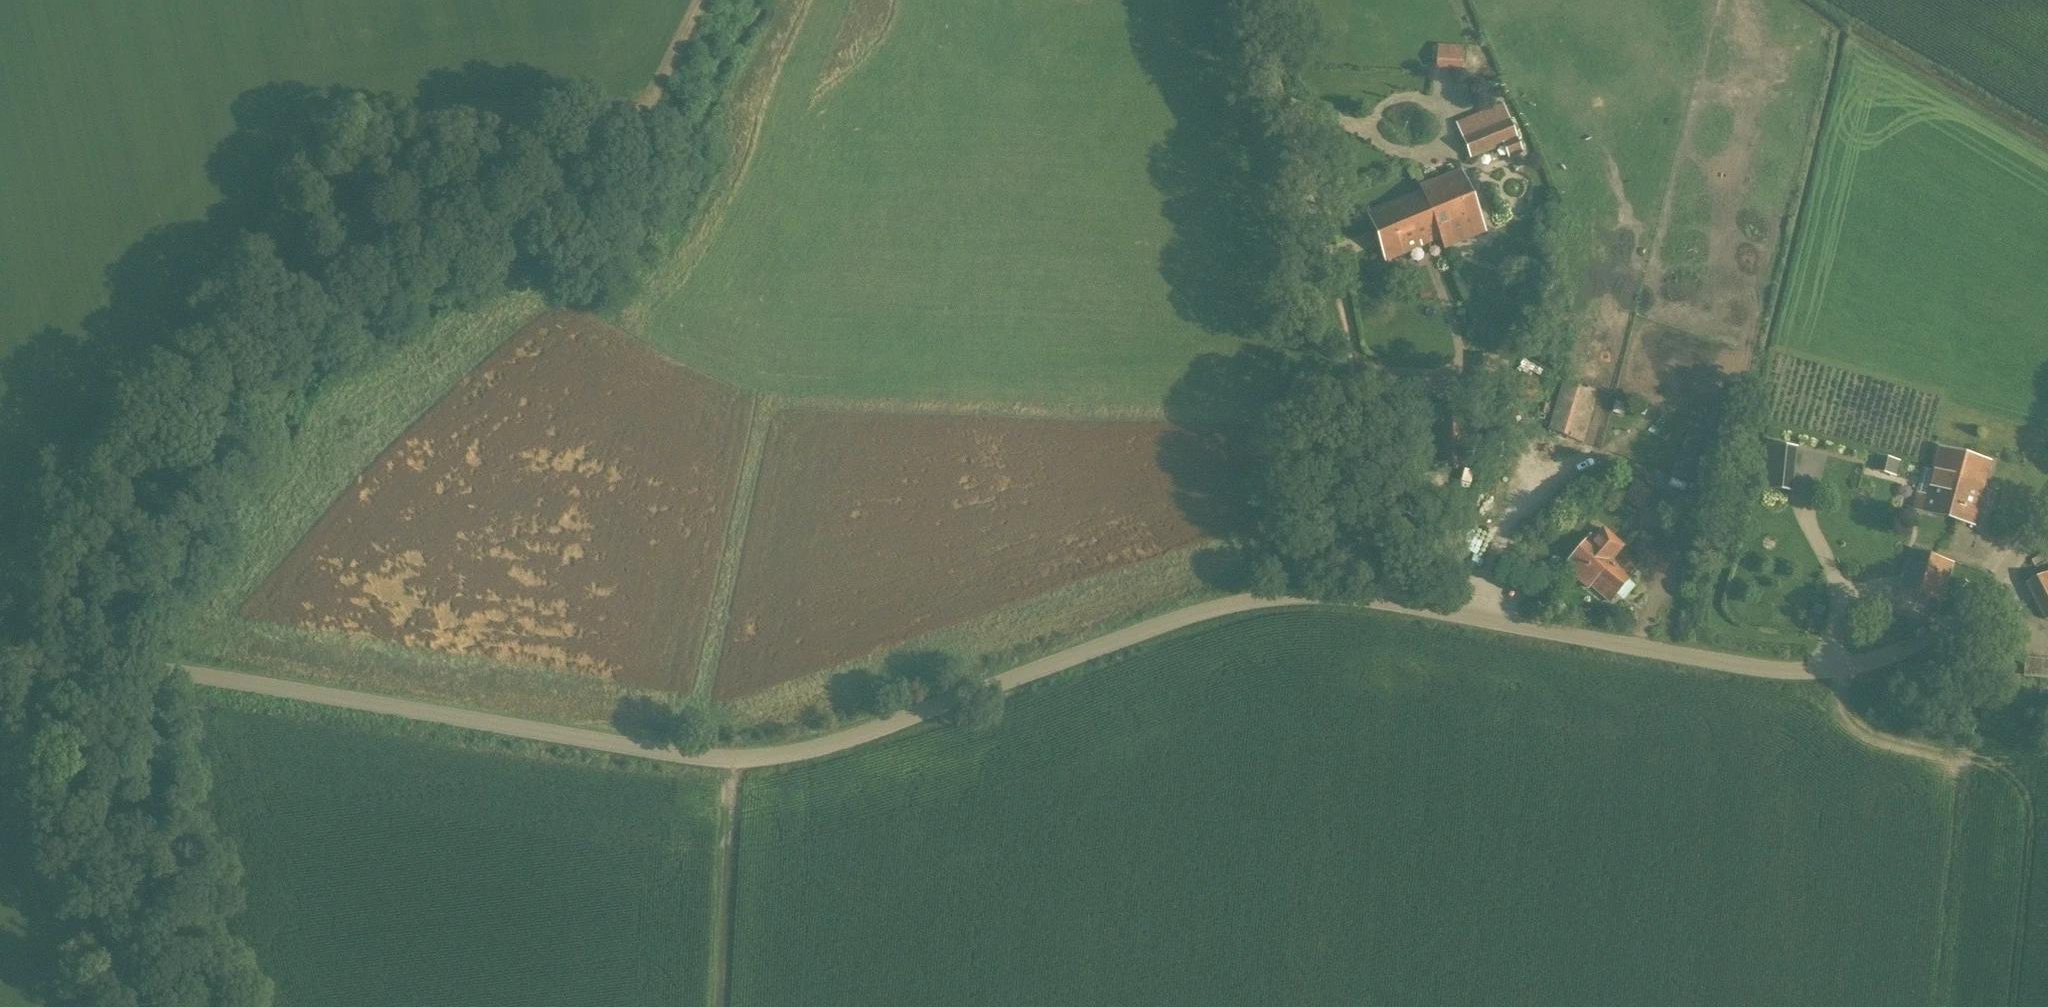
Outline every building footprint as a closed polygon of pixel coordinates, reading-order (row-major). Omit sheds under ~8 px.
[(1463,66),(1464,43),(1436,42),(1435,65),(1463,66)] [(1517,139),(1502,104),(1457,122),(1470,158),(1503,145),(1504,147),(1514,144),(1512,140),(1517,139)] [(1421,188),(1422,191),(1423,191),(1440,238),(1444,247),(1484,231),(1461,172),(1421,188)] [(1423,191),(1422,191),(1367,213),(1385,261),(1440,238),(1423,191)] [(1570,434),(1581,386),(1560,381),(1548,429),(1570,434)] [(1423,463),(1472,466),(1474,407),(1425,405),(1423,463)] [(1972,483),(1962,521),(1976,525),(1992,462),(1940,448),(1934,470),(1949,474),(1949,477),(1972,483)] [(1877,454),(1873,470),(1897,476),(1901,459),(1877,454)] [(1924,511),(1962,521),(1972,483),(1949,477),(1949,474),(1934,470),(1928,496),(1919,493),(1914,509),(1924,511)] [(1625,500),(1643,506),(1650,486),(1632,479),(1625,500)] [(1659,526),(1659,509),(1640,509),(1640,526),(1659,526)] [(1563,566),(1582,582),(1585,578),(1583,576),(1595,563),(1602,569),(1614,555),(1622,546),(1603,529),(1595,539),(1590,535),(1563,566)] [(1892,619),(1911,625),(1932,555),(1912,548),(1900,588),(1898,588),(1891,607),(1895,609),(1892,619)] [(1585,578),(1582,582),(1588,588),(1591,585),(1609,601),(1634,573),(1614,555),(1602,569),(1595,563),(1583,576),(1585,578)] [(1932,555),(1911,625),(1913,626),(1916,615),(1926,618),(1930,605),(1940,609),(1955,563),(1932,555)] [(2027,584),(2047,622),(2047,621),(2047,573),(2027,584)] [(2047,678),(2047,659),(2026,657),(2024,675),(2047,678)]
